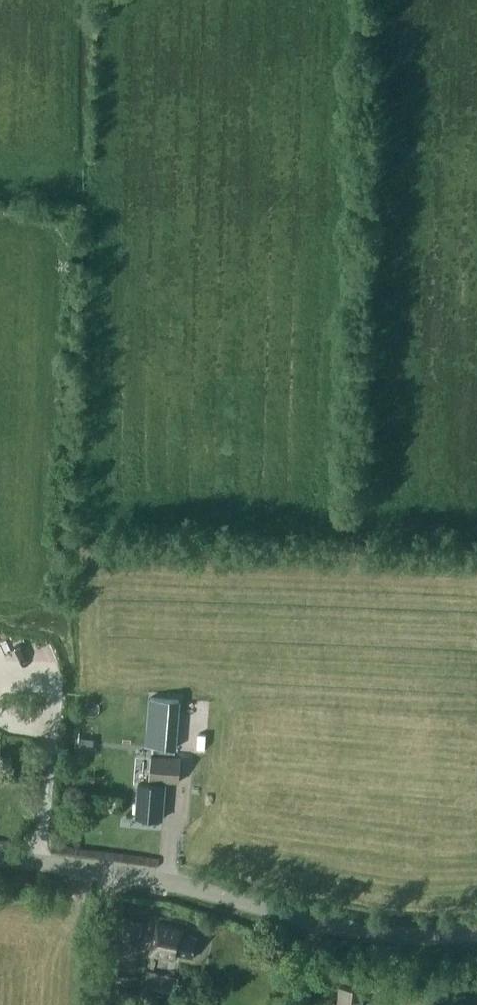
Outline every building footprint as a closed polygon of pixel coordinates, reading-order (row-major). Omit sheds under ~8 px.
[(176,747),(178,729),(177,729),(178,716),(179,716),(180,699),(151,696),(147,744),(176,747)] [(136,816),(163,818),(166,780),(180,781),(181,757),(152,755),(150,783),(139,782),(136,816)] [(123,938),(138,941),(142,923),(127,919),(123,938)] [(151,952),(173,957),(174,952),(194,957),(197,936),(183,932),(184,928),(158,921),(151,952)] [(143,990),(174,996),(177,978),(147,971),(143,990)] [(340,1002),(335,1002),(335,1004),(363,1004),(364,987),(341,985),(340,1002)]
